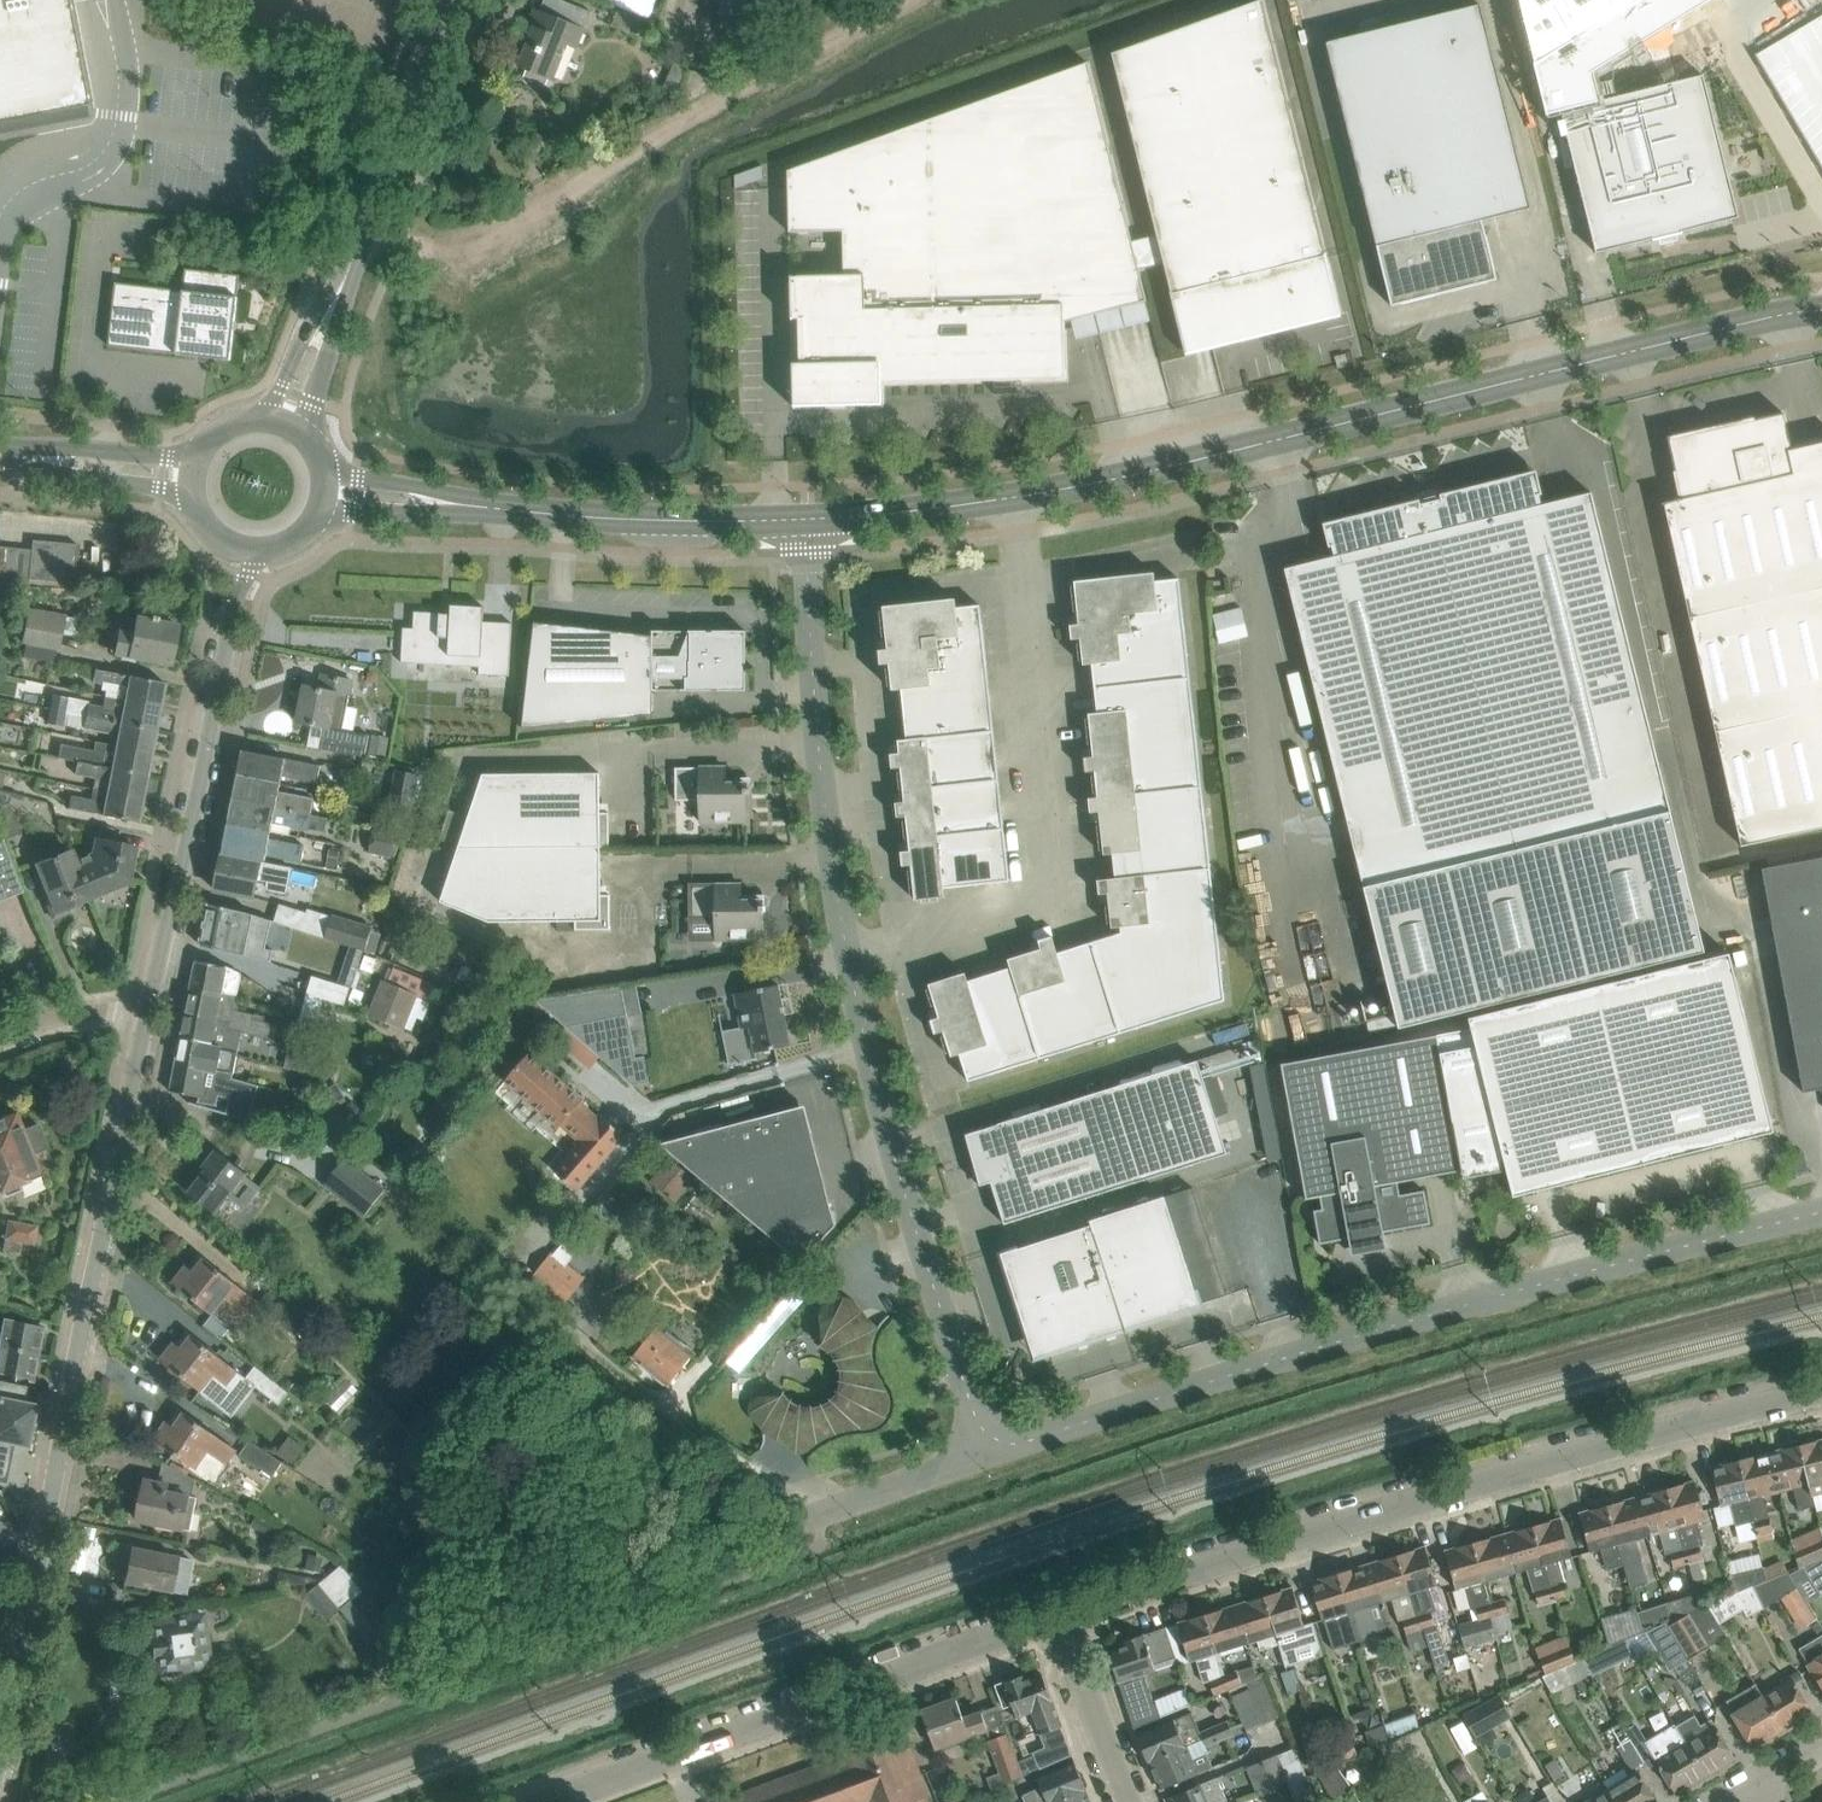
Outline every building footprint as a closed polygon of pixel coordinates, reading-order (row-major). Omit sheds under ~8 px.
[(86,104),(66,0),(0,0),(0,121),(86,104)] [(562,0),(555,18),(534,10),(527,27),(533,29),(519,66),(553,80),(563,58),(568,43),(577,47),(591,12),(562,0)] [(1113,56),(1158,237),(1132,243),(1139,269),(1164,263),(1171,292),(1170,292),(1186,356),(1214,349),(1212,341),(1236,335),(1238,343),(1290,330),(1288,322),(1312,316),(1314,324),(1342,317),(1326,253),(1325,254),(1263,0),(1113,56)] [(1326,43),(1392,306),(1497,280),(1482,221),(1530,208),(1480,5),(1326,43)] [(1821,195),(1821,160),(1762,62),(1731,81),(1806,204),(1821,195)] [(1132,243),(1088,63),(823,159),(824,161),(834,157),(835,187),(788,189),(790,232),(844,231),(845,275),(791,276),(792,320),(799,320),(800,363),(793,364),(794,407),(796,407),(796,399),(805,399),(805,402),(848,402),(848,384),(1066,379),(1065,322),(1147,301),(1139,269),(1132,243)] [(1739,218),(1704,76),(1561,111),(1597,254),(1739,218)] [(115,283),(111,322),(108,346),(230,360),(240,275),(185,269),(183,291),(115,283)] [(1741,846),(1821,828),(1821,444),(1790,451),(1781,414),(1668,439),(1682,499),(1664,503),(1741,846)] [(1331,557),(1285,569),(1364,888),(1400,1028),(1447,1015),(1705,952),(1671,812),(1592,493),(1546,504),(1537,471),(1440,495),(1323,524),(1331,557)] [(29,579),(74,583),(77,544),(32,540),(29,579)] [(5,576),(8,547),(0,546),(0,576),(5,576)] [(115,571),(114,582),(125,583),(126,572),(115,571)] [(1092,664),(1095,688),(1190,678),(1179,579),(1155,582),(1155,573),(1074,581),(1079,624),(1070,625),(1072,640),(1081,639),(1083,665),(1092,664)] [(89,603),(105,606),(108,590),(91,587),(89,603)] [(898,740),(898,741),(993,731),(980,605),(957,608),(955,599),(884,607),(888,650),(879,651),(881,665),(890,664),(893,690),(902,689),(907,739),(898,740)] [(479,675),(509,676),(512,623),(483,621),(484,607),(451,605),(451,614),(441,614),(441,613),(414,611),(413,629),(404,629),(401,663),(407,663),(408,653),(459,656),(458,666),(479,667),(479,675)] [(1221,643),(1251,635),(1242,605),(1213,613),(1221,643)] [(31,610),(29,625),(26,641),(29,642),(56,647),(60,647),(65,615),(31,610)] [(120,631),(116,654),(170,664),(177,625),(157,621),(157,617),(151,616),(151,619),(149,618),(149,619),(137,617),(134,634),(120,631)] [(654,714),(654,691),(746,691),(746,631),(652,631),(652,636),(546,624),(534,622),(534,627),(523,728),(654,714)] [(54,649),(27,645),(24,660),(52,664),(54,649)] [(161,708),(166,684),(95,670),(93,682),(102,683),(101,689),(107,690),(105,697),(161,708)] [(352,680),(341,678),(322,674),(319,689),(305,686),(297,722),(324,727),(319,749),(364,758),(369,734),(343,729),(347,707),(352,680)] [(1190,678),(1095,688),(1098,713),(1089,714),(1093,757),(1084,758),(1086,772),(1095,771),(1098,797),(1098,798),(1202,787),(1190,678)] [(49,709),(65,712),(67,702),(68,697),(52,694),(49,709)] [(88,705),(86,716),(157,730),(161,708),(105,697),(103,708),(88,705)] [(49,709),(47,722),(63,725),(65,713),(65,712),(49,709)] [(152,753),(157,730),(86,716),(65,712),(65,713),(86,717),(83,728),(117,735),(115,744),(97,741),(97,742),(152,753)] [(993,731),(898,741),(899,753),(890,754),(892,768),(901,767),(903,790),(998,780),(993,731)] [(371,735),(367,756),(385,760),(389,738),(371,735)] [(61,743),(58,756),(78,760),(78,762),(148,776),(152,753),(97,742),(95,749),(61,743)] [(243,751),(238,775),(280,784),(282,776),(317,783),(321,766),(243,751)] [(143,799),(148,776),(78,762),(75,774),(95,778),(94,789),(143,799)] [(726,767),(715,767),(675,767),(675,800),(700,800),(700,822),(748,822),(748,794),(749,794),(749,789),(748,789),(748,783),(726,784),(726,767)] [(398,772),(392,804),(410,808),(416,775),(398,772)] [(483,774),(460,848),(601,847),(601,848),(609,847),(609,812),(600,812),(600,773),(483,774)] [(238,775),(233,800),(311,813),(314,799),(279,792),(280,784),(238,775)] [(998,780),(903,790),(905,802),(896,803),(897,817),(906,816),(909,839),(1004,829),(998,780)] [(0,786),(0,822),(7,838),(23,831),(9,801),(10,796),(21,798),(21,793),(3,787),(0,786)] [(1098,798),(1098,797),(1089,798),(1090,813),(1099,812),(1104,855),(1113,854),(1116,878),(1116,879),(1211,869),(1202,787),(1098,798)] [(139,822),(143,799),(94,789),(92,800),(71,796),(68,808),(139,822)] [(233,800),(228,823),(272,831),(272,832),(289,836),(290,827),(308,830),(311,813),(233,800)] [(462,815),(448,811),(439,841),(453,842),(462,815)] [(228,823),(222,854),(265,861),(266,856),(301,863),(304,845),(270,838),(272,832),(272,831),(228,823)] [(93,855),(74,862),(88,899),(90,898),(90,897),(128,882),(134,847),(111,842),(113,828),(99,826),(93,855)] [(376,827),(371,851),(395,857),(403,833),(376,827)] [(1004,829),(909,839),(910,851),(901,852),(902,866),(911,865),(915,900),(944,897),(943,888),(1009,881),(1004,829)] [(22,891),(2,838),(0,839),(0,899),(22,891)] [(329,847),(326,865),(336,867),(340,849),(329,847)] [(601,847),(460,848),(443,902),(486,922),(557,921),(575,921),(575,930),(610,930),(610,894),(601,895),(601,848),(601,847)] [(36,864),(40,874),(35,876),(42,892),(53,919),(70,912),(68,907),(88,899),(74,862),(69,851),(36,864)] [(222,854),(215,890),(254,898),(257,881),(270,883),(269,888),(286,892),(291,866),(265,861),(222,854)] [(1762,868),(1804,1092),(1821,1089),(1821,857),(1762,868)] [(1122,933),(1091,942),(1120,1033),(1225,1000),(1211,869),(1116,879),(1116,878),(1098,880),(1099,894),(1108,893),(1112,928),(1121,927),(1122,933)] [(730,885),(691,885),(691,918),(715,918),(716,939),(764,939),(763,912),(765,912),(765,906),(763,906),(763,901),(730,901),(730,885)] [(207,904),(199,945),(223,949),(239,952),(271,959),(273,950),(265,949),(272,921),(247,912),(231,909),(207,904)] [(277,908),(273,921),(288,927),(301,930),(325,939),(365,951),(372,927),(332,915),(332,916),(307,909),(306,916),(277,908)] [(288,927),(273,921),(267,945),(281,949),(288,927)] [(575,921),(557,921),(557,930),(575,930),(575,921)] [(1008,959),(1011,968),(1040,1059),(1120,1033),(1091,942),(1058,953),(1052,936),(1038,940),(1041,949),(1008,959)] [(365,954),(359,970),(371,974),(372,973),(377,958),(365,954)] [(1472,1028),(1282,1063),(1307,1199),(1321,1196),(1323,1209),(1314,1210),(1320,1244),(1349,1238),(1352,1255),(1387,1249),(1384,1232),(1431,1223),(1424,1190),(1400,1194),(1398,1182),(1463,1170),(1464,1178),(1504,1171),(1502,1160),(1505,1160),(1514,1197),(1774,1132),(1730,954),(1470,1018),(1472,1028)] [(196,961),(190,991),(210,993),(210,990),(224,993),(224,992),(238,994),(242,973),(230,967),(196,961)] [(404,1031),(418,996),(434,1003),(441,986),(393,967),(387,983),(382,981),(368,1016),(404,1031)] [(960,1054),(968,1081),(1040,1059),(1011,968),(968,981),(965,973),(929,984),(939,1018),(931,1020),(935,1034),(943,1031),(951,1057),(960,1054)] [(313,969),(308,987),(345,998),(351,980),(313,969)] [(734,993),(741,1028),(750,1026),(755,1053),(790,1045),(778,985),(734,993)] [(622,986),(535,1000),(566,1027),(633,1085),(650,1082),(645,1057),(652,1056),(643,1011),(627,1014),(622,987),(622,986)] [(190,991),(186,1013),(231,1022),(230,1028),(270,1039),(280,1041),(282,1029),(276,1028),(277,1023),(265,1021),(267,1009),(256,1007),(255,1014),(235,1010),(238,994),(224,992),(224,993),(210,990),(210,993),(190,991)] [(308,992),(305,1004),(319,1010),(323,997),(308,992)] [(276,998),(273,1010),(276,1011),(287,1014),(291,1002),(279,999),(276,998)] [(1376,1003),(1374,1003),(1372,1003),(1371,1004),(1369,1006),(1369,1007),(1369,1008),(1369,1009),(1370,1011),(1371,1012),(1372,1012),(1373,1012),(1375,1012),(1376,1011),(1377,1010),(1378,1009),(1378,1008),(1378,1006),(1377,1005),(1376,1003)] [(298,1022),(315,1028),(322,1010),(305,1004),(298,1022)] [(186,1013),(181,1035),(201,1039),(200,1042),(213,1045),(213,1046),(221,1048),(220,1050),(237,1054),(241,1033),(270,1039),(230,1028),(231,1022),(186,1013)] [(181,1035),(176,1060),(196,1063),(196,1068),(208,1070),(209,1068),(234,1072),(237,1054),(220,1050),(221,1048),(213,1046),(213,1045),(200,1042),(201,1039),(181,1035)] [(530,1052),(514,1070),(505,1081),(558,1128),(561,1126),(579,1142),(554,1171),(577,1191),(625,1136),(602,1115),(599,1118),(581,1102),(584,1100),(530,1052)] [(176,1060),(170,1091),(200,1097),(199,1102),(216,1106),(219,1096),(224,1097),(230,1099),(226,1114),(248,1120),(253,1102),(239,1098),(243,1083),(257,1087),(258,1085),(232,1078),(234,1072),(209,1068),(208,1070),(196,1068),(196,1063),(176,1060)] [(1197,1061),(1129,1082),(966,1134),(980,1186),(991,1182),(1004,1224),(1135,1182),(1227,1154),(1197,1061)] [(296,1073),(291,1090),(309,1094),(313,1077),(296,1073)] [(459,1081),(453,1089),(464,1097),(470,1089),(459,1081)] [(337,1083),(324,1090),(332,1105),(345,1098),(337,1083)] [(352,1102),(341,1114),(357,1129),(369,1117),(352,1102)] [(805,1106),(660,1143),(800,1261),(836,1225),(828,1194),(826,1195),(809,1132),(811,1131),(805,1106)] [(42,1175),(33,1153),(47,1147),(38,1124),(23,1130),(16,1111),(0,1117),(0,1192),(42,1175)] [(188,1193),(207,1208),(215,1214),(228,1197),(244,1209),(261,1187),(245,1175),(247,1173),(216,1150),(203,1167),(206,1170),(188,1193)] [(344,1156),(322,1184),(363,1215),(385,1188),(344,1156)] [(695,1177),(669,1156),(650,1181),(676,1201),(695,1177)] [(1165,1196),(1090,1220),(1092,1225),(1125,1328),(1127,1333),(1128,1332),(1126,1327),(1200,1304),(1198,1297),(1182,1250),(1211,1241),(1193,1186),(1165,1196)] [(38,1226),(9,1221),(3,1251),(20,1254),(23,1242),(34,1244),(38,1226)] [(1125,1328),(1092,1225),(1002,1254),(1030,1341),(1052,1352),(1125,1328)] [(552,1253),(548,1257),(533,1276),(565,1301),(583,1278),(552,1253)] [(172,1282),(191,1297),(208,1311),(220,1294),(243,1312),(254,1298),(199,1254),(188,1267),(186,1265),(172,1282)] [(781,1397),(775,1387),(763,1389),(760,1390),(759,1390),(756,1392),(753,1394),(751,1397),(751,1398),(749,1402),(749,1403),(749,1406),(749,1408),(749,1410),(749,1413),(751,1416),(753,1419),(755,1422),(757,1424),(760,1426),(761,1429),(762,1432),(786,1435),(785,1437),(785,1439),(785,1441),(786,1444),(787,1446),(787,1447),(788,1448),(790,1450),(792,1451),(795,1453),(797,1454),(800,1454),(801,1454),(803,1453),(806,1452),(808,1451),(815,1446),(821,1442),(827,1438),(834,1435),(841,1433),(848,1431),(855,1430),(863,1429),(865,1429),(869,1429),(874,1428),(876,1427),(880,1425),(881,1423),(884,1420),(886,1418),(887,1417),(888,1415),(889,1412),(890,1410),(890,1408),(890,1406),(891,1404),(890,1402),(890,1399),(890,1397),(889,1395),(888,1393),(887,1391),(883,1385),(880,1378),(877,1371),(875,1367),(874,1362),(873,1358),(873,1353),(873,1349),(874,1344),(864,1343),(865,1338),(866,1334),(866,1329),(866,1324),(865,1320),(864,1315),(863,1311),(861,1309),(860,1307),(859,1305),(855,1302),(853,1300),(851,1299),(847,1297),(845,1296),(843,1296),(840,1296),(838,1296),(836,1296),(831,1297),(829,1297),(825,1299),(821,1302),(819,1304),(817,1306),(816,1308),(815,1310),(814,1312),(813,1314),(812,1316),(812,1318),(812,1321),(812,1323),(812,1325),(812,1328),(814,1340),(813,1346),(833,1355),(841,1369),(841,1383),(840,1393),(833,1403),(821,1410),(805,1410),(791,1405),(781,1397)] [(220,1339),(231,1326),(213,1312),(203,1325),(220,1339)] [(37,1353),(42,1326),(4,1319),(0,1337),(0,1345),(37,1353)] [(659,1324),(648,1337),(633,1356),(669,1384),(682,1368),(687,1372),(698,1359),(693,1355),(694,1353),(659,1324)] [(174,1342),(160,1359),(179,1374),(197,1388),(202,1392),(215,1375),(232,1388),(242,1375),(206,1346),(187,1331),(177,1344),(174,1342)] [(31,1379),(37,1353),(0,1345),(0,1373),(31,1379)] [(246,1379),(266,1394),(279,1404),(288,1392),(254,1367),(246,1379)] [(6,1483),(14,1444),(28,1448),(37,1404),(23,1399),(26,1386),(0,1381),(0,1482),(6,1483)] [(154,1439),(173,1453),(192,1465),(203,1448),(226,1463),(236,1449),(178,1409),(169,1423),(166,1421),(154,1439)] [(1799,1445),(1810,1485),(1807,1486),(1808,1490),(1814,1489),(1815,1493),(1813,1494),(1815,1506),(1816,1511),(1821,1510),(1821,1439),(1799,1445)] [(274,1475),(283,1462),(251,1441),(242,1454),(274,1475)] [(1810,1485),(1799,1445),(1772,1452),(1782,1492),(1794,1489),(1799,1509),(1815,1506),(1813,1494),(1815,1493),(1814,1489),(1808,1490),(1807,1486),(1810,1485)] [(1763,1496),(1777,1493),(1767,1453),(1739,1460),(1749,1500),(1746,1501),(1748,1505),(1753,1504),(1754,1508),(1751,1509),(1758,1534),(1772,1531),(1763,1496)] [(1749,1500),(1739,1460),(1711,1466),(1721,1507),(1731,1505),(1736,1526),(1754,1521),(1757,1535),(1758,1534),(1751,1509),(1754,1508),(1753,1504),(1748,1505),(1746,1501),(1749,1500)] [(137,1520),(161,1524),(190,1530),(197,1496),(169,1491),(170,1484),(145,1479),(137,1520)] [(1700,1549),(1703,1549),(1697,1523),(1706,1521),(1695,1480),(1667,1488),(1678,1529),(1675,1529),(1677,1534),(1682,1532),(1683,1537),(1680,1538),(1688,1563),(1689,1563),(1693,1581),(1708,1578),(1700,1549)] [(1678,1529),(1667,1488),(1640,1496),(1651,1536),(1660,1534),(1665,1554),(1669,1553),(1673,1568),(1688,1563),(1680,1538),(1683,1537),(1682,1532),(1677,1534),(1675,1529),(1678,1529)] [(1649,1582),(1637,1540),(1646,1537),(1635,1497),(1607,1505),(1618,1545),(1616,1546),(1617,1550),(1622,1549),(1623,1553),(1621,1554),(1626,1573),(1628,1581),(1631,1588),(1649,1582)] [(1618,1545),(1607,1505),(1580,1513),(1591,1553),(1602,1550),(1607,1568),(1623,1564),(1626,1576),(1624,1582),(1628,1581),(1626,1573),(1621,1554),(1623,1553),(1622,1549),(1617,1550),(1616,1546),(1618,1545)] [(275,1525),(256,1515),(251,1527),(260,1531),(265,1537),(262,1551),(276,1553),(280,1536),(275,1525)] [(402,1516),(396,1522),(406,1535),(413,1529),(402,1516)] [(1561,1518),(1532,1526),(1554,1601),(1568,1596),(1559,1562),(1572,1558),(1561,1518)] [(1554,1601),(1532,1526),(1506,1533),(1517,1573),(1527,1570),(1533,1593),(1535,1593),(1538,1605),(1554,1601)] [(1485,1582),(1512,1575),(1501,1535),(1473,1542),(1484,1582),(1485,1582)] [(1799,1566),(1821,1556),(1821,1537),(1794,1549),(1799,1566)] [(1490,1602),(1485,1582),(1484,1582),(1473,1542),(1445,1550),(1457,1590),(1464,1588),(1470,1610),(1475,1608),(1478,1619),(1458,1624),(1465,1649),(1498,1639),(1496,1633),(1490,1602)] [(1425,1546),(1397,1555),(1409,1594),(1407,1595),(1409,1600),(1413,1599),(1414,1602),(1412,1603),(1420,1630),(1423,1629),(1428,1646),(1434,1666),(1448,1661),(1436,1623),(1435,1624),(1431,1612),(1436,1611),(1430,1588),(1437,1585),(1432,1569),(1428,1555),(1425,1546)] [(124,1589),(147,1593),(148,1586),(171,1590),(177,1557),(132,1548),(124,1589)] [(308,1553),(305,1569),(320,1573),(324,1557),(308,1553)] [(1409,1594),(1397,1555),(1370,1563),(1382,1602),(1392,1599),(1398,1622),(1402,1621),(1405,1634),(1407,1634),(1411,1650),(1428,1646),(1423,1629),(1420,1630),(1412,1603),(1414,1602),(1413,1599),(1409,1600),(1407,1595),(1409,1594)] [(1799,1566),(1800,1567),(1803,1566),(1810,1579),(1820,1596),(1821,1595),(1821,1556),(1799,1566)] [(340,1564),(329,1573),(351,1600),(363,1591),(340,1564)] [(1386,1627),(1378,1604),(1366,1565),(1338,1573),(1350,1612),(1348,1613),(1349,1618),(1353,1616),(1355,1621),(1353,1621),(1359,1641),(1379,1634),(1386,1627)] [(1800,1567),(1789,1574),(1797,1587),(1810,1579),(1803,1566),(1800,1567)] [(1730,1575),(1735,1593),(1754,1585),(1765,1580),(1763,1568),(1730,1575)] [(315,1584),(316,1578),(279,1571),(277,1585),(294,1588),(315,1584)] [(1787,1571),(1765,1580),(1754,1585),(1764,1606),(1781,1597),(1797,1587),(1787,1571)] [(351,1600),(329,1573),(318,1582),(341,1609),(351,1600)] [(1338,1573),(1311,1582),(1318,1605),(1323,1620),(1331,1649),(1359,1641),(1353,1621),(1355,1621),(1353,1616),(1349,1618),(1348,1613),(1350,1612),(1338,1573)] [(305,1593),(312,1602),(327,1620),(341,1609),(318,1582),(305,1593)] [(1735,1593),(1708,1605),(1720,1624),(1743,1609),(1747,1616),(1764,1606),(1754,1585),(1735,1593)] [(1283,1590),(1265,1596),(1277,1635),(1274,1636),(1275,1641),(1280,1640),(1282,1644),(1299,1639),(1296,1629),(1304,1626),(1292,1587),(1291,1588),(1292,1591),(1284,1593),(1283,1590)] [(1817,1620),(1797,1587),(1781,1597),(1801,1630),(1817,1620)] [(1697,1594),(1667,1602),(1672,1620),(1687,1613),(1701,1607),(1697,1594)] [(1265,1596),(1235,1605),(1247,1644),(1258,1640),(1260,1650),(1282,1644),(1280,1640),(1275,1641),(1274,1636),(1277,1635),(1265,1596)] [(1504,1598),(1490,1602),(1496,1633),(1512,1629),(1504,1598)] [(1636,1611),(1642,1631),(1644,1630),(1666,1622),(1672,1620),(1667,1602),(1636,1611)] [(1235,1605),(1205,1614),(1217,1654),(1214,1655),(1216,1659),(1221,1657),(1222,1661),(1220,1662),(1225,1675),(1222,1676),(1228,1690),(1242,1684),(1237,1671),(1226,1675),(1221,1663),(1223,1662),(1219,1652),(1247,1644),(1235,1605)] [(1720,1624),(1708,1605),(1689,1614),(1669,1626),(1673,1633),(1677,1640),(1688,1657),(1709,1645),(1702,1635),(1720,1624)] [(1636,1611),(1635,1608),(1600,1618),(1609,1646),(1642,1631),(1636,1611)] [(361,1612),(349,1621),(354,1627),(368,1643),(379,1634),(366,1618),(361,1612)] [(1166,1626),(1166,1627),(1179,1665),(1205,1656),(1214,1680),(1208,1682),(1213,1696),(1228,1690),(1222,1676),(1225,1675),(1220,1662),(1222,1661),(1221,1657),(1216,1659),(1214,1655),(1217,1654),(1205,1614),(1166,1626)] [(203,1615),(176,1618),(152,1622),(159,1672),(210,1665),(203,1615)] [(1666,1622),(1644,1630),(1657,1650),(1670,1672),(1689,1660),(1688,1657),(1677,1640),(1673,1633),(1669,1626),(1666,1622)] [(1125,1646),(1109,1652),(1134,1729),(1136,1728),(1136,1727),(1162,1718),(1193,1704),(1187,1688),(1154,1701),(1144,1673),(1155,1669),(1176,1662),(1177,1665),(1179,1665),(1166,1627),(1124,1641),(1125,1646)] [(1799,1648),(1821,1687),(1821,1634),(1799,1648)] [(1546,1674),(1562,1667),(1576,1660),(1566,1636),(1535,1648),(1546,1674)] [(1633,1655),(1626,1641),(1586,1662),(1592,1675),(1633,1655)] [(1290,1645),(1281,1648),(1287,1668),(1297,1665),(1290,1645)] [(1562,1667),(1571,1685),(1592,1675),(1583,1657),(1576,1660),(1562,1667)] [(1287,1671),(1281,1673),(1289,1694),(1302,1690),(1298,1678),(1295,1668),(1288,1670),(1287,1671)] [(1072,1755),(1042,1673),(1032,1677),(1032,1675),(1029,1676),(1029,1678),(1027,1679),(1025,1674),(996,1685),(1004,1707),(1012,1704),(1017,1716),(1033,1710),(1047,1746),(1033,1751),(1035,1754),(1040,1768),(1072,1755)] [(1246,1683),(1248,1688),(1260,1715),(1263,1723),(1281,1716),(1263,1676),(1246,1683)] [(1791,1676),(1762,1694),(1783,1728),(1812,1710),(1791,1676)] [(1755,1684),(1726,1701),(1732,1712),(1753,1746),(1783,1728),(1762,1694),(1761,1694),(1755,1684)] [(1231,1695),(1246,1730),(1263,1723),(1260,1715),(1248,1688),(1231,1695)] [(1461,1713),(1472,1734),(1510,1714),(1500,1693),(1461,1713)] [(922,1712),(930,1734),(935,1747),(988,1728),(982,1713),(964,1719),(956,1699),(922,1712)] [(1664,1708),(1650,1716),(1657,1730),(1672,1722),(1664,1708)] [(1191,1712),(1137,1736),(1148,1763),(1150,1762),(1187,1746),(1202,1739),(1199,1732),(1191,1712)] [(1385,1724),(1389,1737),(1419,1726),(1415,1713),(1385,1724)] [(1694,1714),(1677,1724),(1686,1739),(1707,1774),(1735,1757),(1723,1736),(1714,1722),(1704,1728),(1694,1714)] [(1227,1720),(1213,1726),(1219,1741),(1233,1735),(1227,1720)] [(1636,1722),(1625,1729),(1630,1738),(1635,1746),(1644,1741),(1646,1739),(1636,1722)] [(1707,1774),(1686,1739),(1675,1722),(1646,1739),(1644,1741),(1676,1793),(1707,1774)] [(1389,1739),(1385,1725),(1365,1731),(1370,1745),(1389,1739)] [(1199,1732),(1202,1739),(1206,1747),(1219,1741),(1213,1726),(1199,1732)] [(992,1789),(1021,1777),(1021,1776),(1016,1762),(1007,1736),(989,1742),(1000,1772),(987,1777),(992,1789)] [(921,1797),(925,1795),(909,1750),(891,1757),(884,1737),(848,1750),(850,1756),(726,1801),(923,1801),(921,1797)] [(1630,1738),(1617,1746),(1631,1769),(1644,1761),(1635,1746),(1630,1738)] [(1353,1739),(1327,1749),(1332,1762),(1358,1753),(1353,1739)] [(1187,1746),(1150,1762),(1161,1789),(1212,1767),(1206,1752),(1192,1758),(1187,1746)] [(1293,1748),(1276,1756),(1287,1781),(1289,1789),(1294,1801),(1313,1794),(1293,1748)] [(1035,1754),(1016,1762),(1021,1776),(1040,1768),(1035,1754)] [(1276,1756),(1258,1764),(1247,1769),(1256,1791),(1259,1790),(1262,1797),(1264,1796),(1264,1797),(1277,1791),(1276,1786),(1287,1781),(1276,1756)] [(1555,1759),(1545,1765),(1554,1780),(1564,1774),(1555,1759)] [(1026,1801),(1056,1801),(1085,1790),(1087,1789),(1075,1762),(1037,1778),(1041,1787),(1023,1795),(1026,1801)] [(1335,1766),(1319,1775),(1333,1799),(1349,1789),(1335,1766)] [(1607,1787),(1616,1801),(1657,1801),(1637,1769),(1621,1778),(1607,1787)] [(1166,1798),(1168,1801),(1227,1801),(1216,1777),(1166,1798)] [(1581,1801),(1616,1801),(1607,1787),(1581,1801)] [(1085,1790),(1056,1801),(1090,1801),(1085,1790)]
